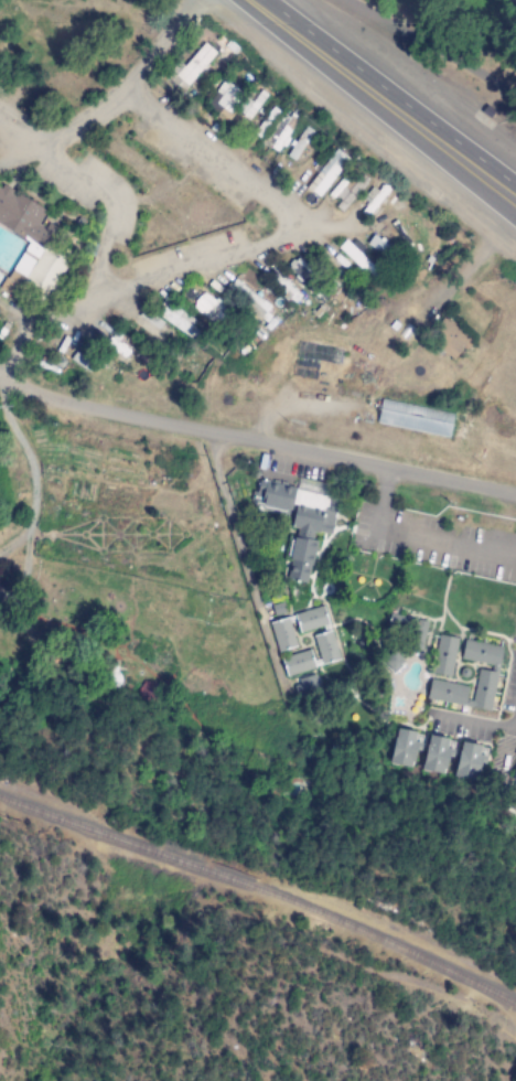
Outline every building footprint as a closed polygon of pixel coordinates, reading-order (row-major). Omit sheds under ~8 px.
[(215,54),(203,43),(181,67),(177,63),(164,76),(181,91),(215,54)] [(266,94),(260,90),(251,104),(240,97),(243,92),(222,79),(206,106),(229,121),(234,112),(249,121),(266,94)] [(277,153),(295,123),(283,116),(274,132),(273,132),(265,146),(277,153)] [(287,157),(296,162),(311,131),(302,126),(287,157)] [(304,187),(317,198),(348,160),(335,149),(304,187)] [(344,213),(364,179),(352,172),(344,187),(335,182),(327,196),(337,202),(334,207),(344,213)] [(371,184),(362,201),(366,203),(361,213),(370,218),(385,191),(371,184)] [(0,291),(15,299),(21,287),(45,300),(65,262),(43,250),(55,229),(47,225),(44,229),(37,226),(45,209),(0,186),(0,187),(0,226),(27,240),(0,291)] [(372,235),(366,244),(380,255),(387,246),(372,235)] [(376,272),(345,240),(337,247),(368,279),(376,272)] [(310,276),(301,257),(288,263),(296,283),(310,276)] [(260,317),(269,303),(232,281),(224,295),(260,317)] [(226,308),(201,292),(190,309),(216,325),(226,308)] [(156,315),(192,341),(199,331),(190,324),(192,322),(166,302),(156,315)] [(138,316),(157,330),(162,323),(144,309),(138,316)] [(468,339),(443,320),(427,342),(452,360),(468,339)] [(427,423),(423,422),(421,432),(447,438),(451,418),(429,413),(427,423)] [(305,583),(317,533),(329,536),(339,488),(297,479),(295,488),(258,480),(255,493),(251,492),(248,504),(291,513),(288,528),(295,529),(284,579),(305,583)] [(297,632),(326,626),(323,608),(293,613),(297,632)] [(426,621),(389,614),(386,628),(406,632),(403,648),(421,651),(426,621)] [(275,651),(294,647),(288,618),(269,622),(275,651)] [(339,660),(330,631),(312,636),(320,665),(339,660)] [(455,638),(436,636),(431,675),(451,677),(455,638)] [(489,711),(500,647),(463,641),(459,660),(490,665),(489,672),(476,670),(471,701),(465,699),(467,687),(429,680),(425,700),(489,711)] [(286,677),(314,668),(308,650),(280,659),(286,677)] [(390,673),(403,663),(393,650),(380,660),(390,673)] [(293,682),(298,699),(321,693),(316,675),(293,682)] [(414,768),(417,743),(414,742),(415,732),(394,729),(389,765),(414,768)] [(450,749),(445,749),(447,739),(427,735),(421,771),(445,775),(450,749)] [(486,748),(459,742),(452,779),(475,783),(479,763),(483,764),(486,748)] [(508,807),(515,808),(515,758),(508,807)]
